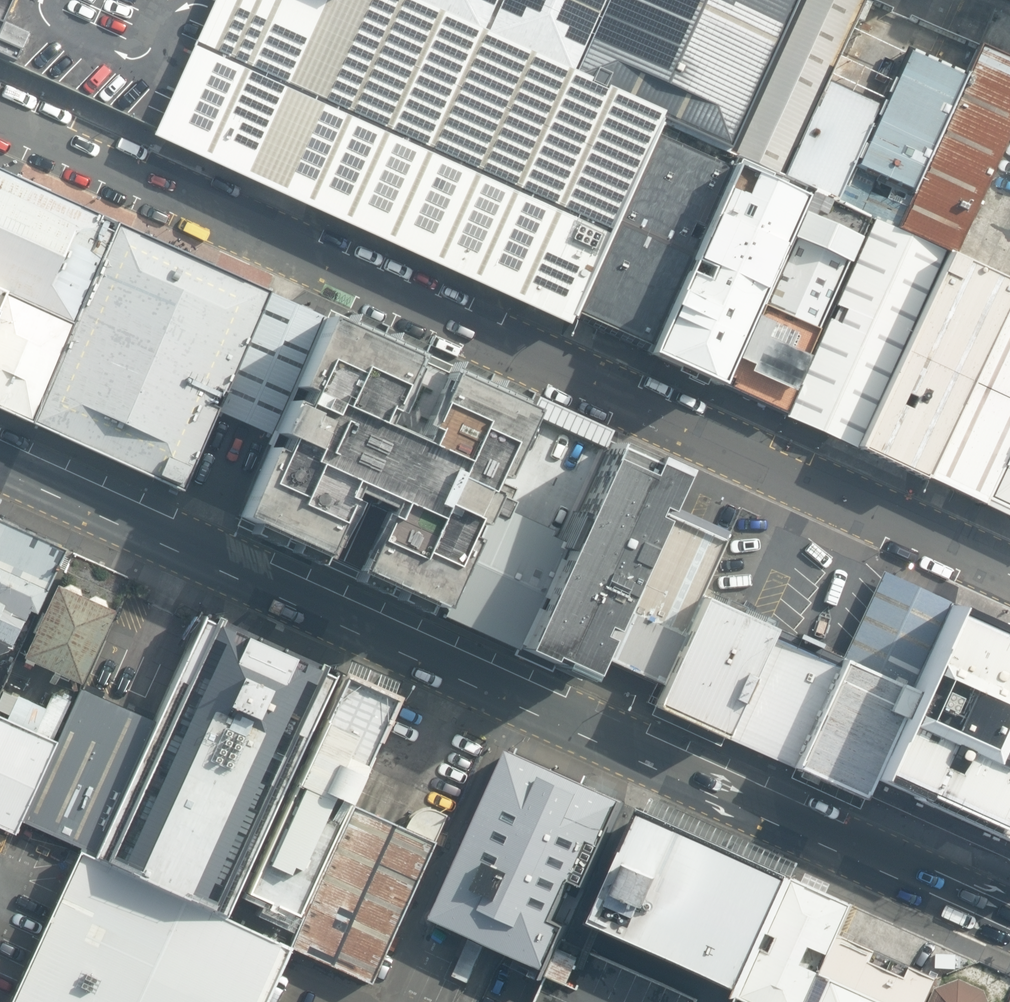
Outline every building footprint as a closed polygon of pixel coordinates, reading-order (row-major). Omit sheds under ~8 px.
[(792,0),(0,0),(0,63),(163,138),(249,177),(630,352),(719,159),(792,0)] [(728,153),(785,179),(853,29),(866,0),(797,0),(728,153)] [(785,179),(837,202),(854,166),(906,53),(853,29),(785,179)] [(982,41),(964,79),(912,192),(897,226),(959,254),(1005,152),(1009,140),(1009,55),(982,41)] [(854,166),(912,192),(964,79),(906,53),(854,166)] [(1009,276),(1009,154),(1005,152),(959,254),(1009,276)] [(796,201),(722,170),(641,353),(710,382),(796,201)] [(0,171),(0,413),(29,426),(71,324),(112,221),(0,171)] [(865,230),(796,201),(710,382),(786,419),(865,230)] [(217,409),(264,287),(112,221),(71,324),(29,426),(185,493),(217,409)] [(948,253),(865,230),(786,419),(854,451),(948,253)] [(948,253),(854,451),(924,484),(925,480),(1009,299),(1009,281),(948,253)] [(315,311),(264,287),(217,409),(265,430),(315,311)] [(925,480),(1009,521),(1009,299),(925,480)] [(402,358),(318,318),(234,519),(315,556),(342,499),(375,513),(349,570),(433,608),(525,412),(436,369),(402,440),(371,426),(402,358)] [(601,448),(525,412),(433,608),(511,641),(601,448)] [(668,479),(601,448),(511,641),(586,670),(668,479)] [(723,544),(657,515),(596,655),(657,683),(723,544)] [(0,521),(0,656),(9,652),(10,649),(12,650),(29,613),(36,615),(66,552),(0,521)] [(954,601),(879,569),(843,659),(915,686),(954,601)] [(61,589),(56,587),(22,660),(80,686),(114,613),(107,610),(105,601),(94,596),(87,601),(82,599),(79,590),(69,585),(61,589)] [(771,630),(703,598),(648,705),(722,737),(771,630)] [(954,601),(915,686),(869,789),(1009,847),(1009,627),(954,601)] [(93,856),(225,916),(334,676),(323,671),(326,664),(319,661),(318,663),(222,620),(223,619),(216,615),(213,621),(202,617),(199,625),(155,722),(93,856)] [(843,659),(771,630),(722,737),(792,768),(843,659)] [(915,686),(843,659),(792,768),(856,794),(869,789),(915,686)] [(398,696),(344,672),(243,893),(297,917),(398,696)] [(74,703),(56,743),(20,823),(79,850),(93,856),(155,722),(80,689),(74,703)] [(17,697),(18,695),(12,693),(11,696),(2,692),(0,697),(0,712),(9,716),(17,697)] [(35,733),(56,743),(74,703),(53,694),(46,709),(35,733)] [(35,733),(46,709),(17,697),(9,716),(7,720),(35,733)] [(56,743),(35,733),(7,720),(0,717),(0,831),(14,837),(20,823),(56,743)] [(623,798),(509,747),(508,750),(432,915),(548,968),(569,923),(556,917),(572,878),(586,884),(623,798)] [(352,804),(288,946),(370,984),(434,842),(439,831),(446,815),(440,811),(434,810),(428,809),(423,810),(418,812),(414,814),(410,818),(407,822),(404,828),(381,817),(352,804)] [(591,918),(745,987),(762,949),(770,933),(794,880),(796,874),(642,805),(591,918)] [(79,850),(8,1001),(262,1001),(288,946),(225,916),(93,856),(79,850)] [(833,980),(822,974),(804,966),(812,947),(830,955),(840,935),(852,906),(794,880),(770,933),(779,938),(772,954),(762,949),(745,987),(740,998),(750,1001),(824,1001),(833,980)] [(548,968),(546,974),(549,976),(537,1001),(738,1001),(740,998),(745,987),(591,918),(574,911),(569,923),(548,968)] [(833,980),(883,1001),(929,1001),(939,980),(912,967),(907,977),(873,962),(878,951),(840,935),(830,955),(822,974),(833,980)] [(987,989),(960,979),(940,987),(936,988),(930,1001),(991,1001),(987,989)] [(833,980),(824,1001),(883,1001),(833,980)]
